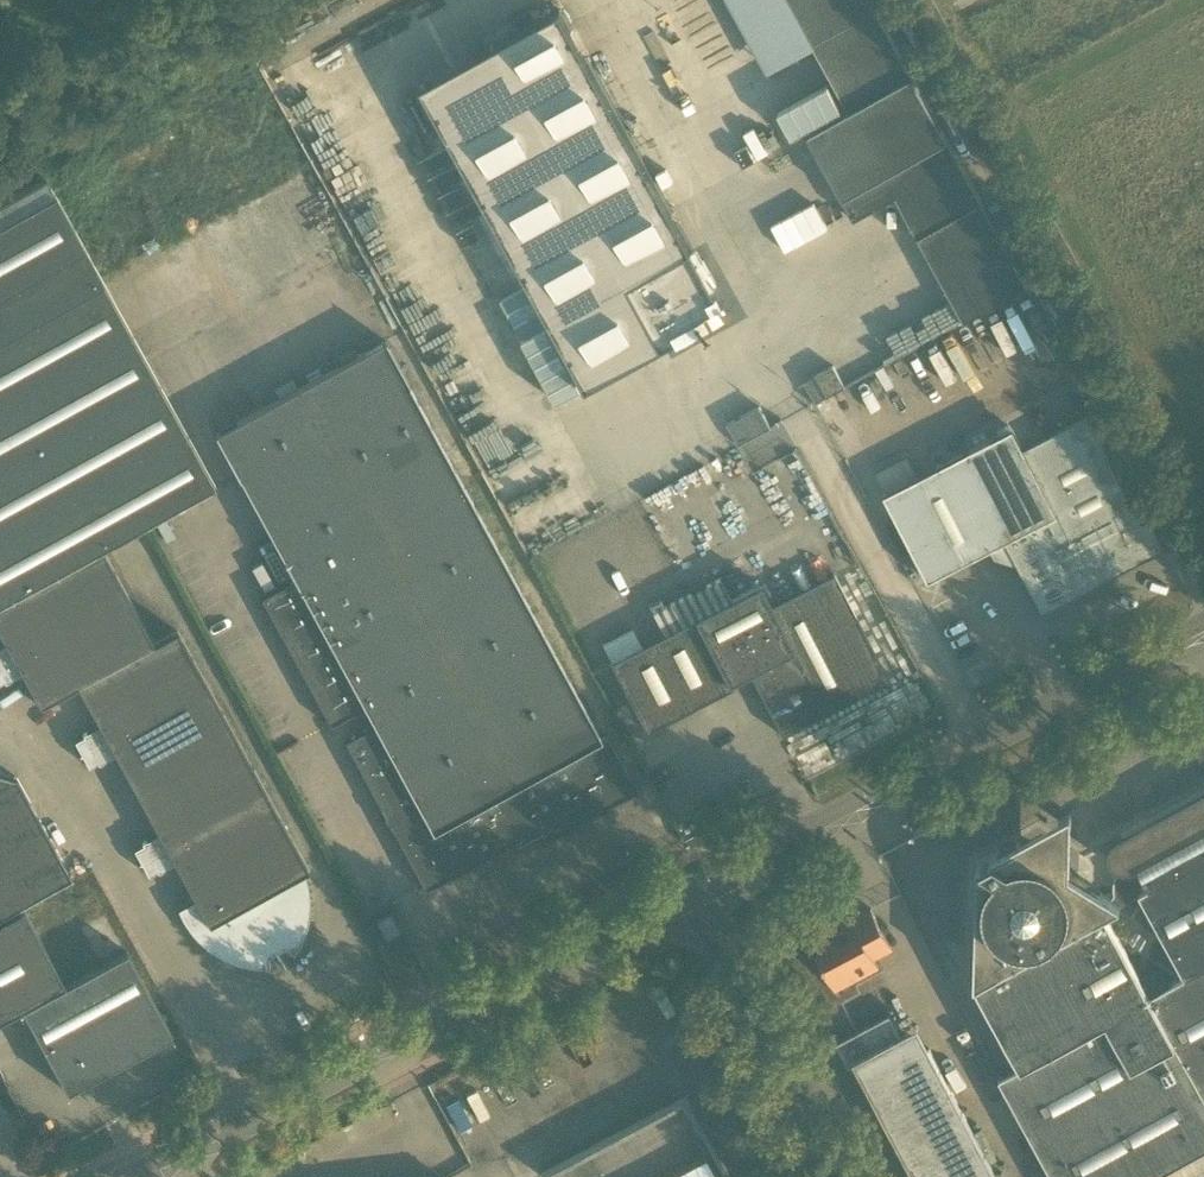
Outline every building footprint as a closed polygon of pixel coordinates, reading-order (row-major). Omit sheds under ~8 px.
[(767,19),(756,25),(769,49),(780,42),(788,58),(812,44),(834,83),(821,90),(837,120),(832,123),(815,93),(779,113),(795,143),(745,171),(779,233),(773,236),(785,259),(896,198),(964,323),(1028,288),(870,0),(756,0),(767,19)] [(647,355),(724,313),(558,11),(488,49),(515,99),(445,137),(584,390),(647,355)] [(19,397),(132,334),(55,195),(11,219),(41,273),(0,296),(0,362),(19,397)] [(41,273),(11,219),(0,225),(0,296),(41,273)] [(221,301),(272,276),(262,257),(211,281),(221,301)] [(890,273),(869,282),(878,303),(900,293),(890,273)] [(216,487),(132,334),(19,397),(46,447),(74,497),(103,549),(216,487)] [(331,724),(364,706),(375,726),(351,739),(426,889),(541,831),(545,840),(637,794),(607,734),(600,738),(384,341),(215,433),(296,581),(263,599),(331,724)] [(19,397),(0,362),(0,407),(19,397)] [(826,397),(845,387),(834,366),(815,376),(826,397)] [(46,447),(19,397),(0,407),(0,472),(46,447)] [(760,405),(727,423),(738,445),(771,427),(760,405)] [(908,456),(897,461),(876,472),(886,493),(883,494),(928,581),(993,547),(997,555),(1015,562),(1024,558),(1046,600),(1152,545),(1109,460),(1087,417),(1024,450),(1013,428),(919,477),(908,456)] [(74,497),(46,447),(0,472),(0,538),(74,497)] [(718,458),(670,484),(705,546),(752,520),(718,458)] [(670,484),(601,522),(635,584),(705,546),(670,484)] [(103,549),(74,497),(0,538),(0,606),(103,549)] [(601,522),(530,561),(565,623),(635,584),(601,522)] [(128,595),(103,549),(0,606),(0,633),(6,644),(0,647),(0,666),(128,595)] [(611,661),(610,662),(646,731),(732,687),(729,682),(754,670),(763,689),(759,691),(782,736),(888,681),(834,573),(770,606),(759,584),(731,599),(720,577),(652,612),(663,634),(641,645),(633,629),(602,645),(611,661)] [(23,675),(41,707),(78,686),(155,644),(128,595),(0,666),(0,683),(5,681),(6,683),(10,680),(9,680),(22,673),(23,675)] [(80,754),(80,755),(208,685),(178,631),(155,644),(78,686),(99,725),(87,732),(83,734),(84,736),(75,741),(82,753),(80,754)] [(115,754),(137,794),(237,739),(208,685),(80,755),(80,756),(82,755),(89,767),(98,762),(99,764),(103,762),(103,761),(115,754)] [(139,863),(267,793),(237,739),(137,794),(159,834),(146,840),(142,842),(143,844),(134,849),(141,861),(139,863)] [(1193,746),(1203,766),(1203,739),(1193,746)] [(30,800),(17,777),(0,772),(0,817),(30,800)] [(1117,839),(1113,842),(1109,847),(1108,852),(1108,857),(1110,862),(1113,867),(1118,870),(1116,873),(1114,878),(1113,883),(1113,889),(1113,895),(1111,898),(1099,891),(1101,889),(1086,880),(1105,914),(1139,894),(1185,977),(1150,996),(1203,1094),(1203,791),(1117,839)] [(175,863),(185,881),(226,859),(236,877),(295,845),(267,793),(139,863),(140,864),(142,863),(149,875),(157,870),(158,872),(163,870),(162,870),(175,863)] [(51,838),(30,800),(0,817),(0,866),(51,838)] [(51,838),(0,866),(0,909),(3,915),(72,877),(51,838)] [(976,925),(975,985),(1021,1067),(999,1079),(1054,1176),(1155,1176),(1203,1151),(1203,1094),(1150,996),(1104,914),(1105,914),(1086,880),(1020,840),(1014,838),(1008,838),(1003,841),(1000,846),(998,852),(990,856),(990,858),(992,859),(982,865),(979,863),(977,863),(976,925)] [(295,845),(236,877),(277,952),(285,948),(294,954),(302,939),(308,923),(310,906),(309,889),(304,873),(309,870),(295,845)] [(269,957),(277,952),(236,877),(226,859),(185,881),(195,900),(178,909),(189,928),(205,945),(219,955),(235,962),(252,966),(269,967),(269,957)] [(73,882),(25,909),(66,984),(126,952),(101,907),(90,914),(73,882)] [(815,952),(835,990),(879,966),(875,957),(892,948),(871,908),(835,927),(838,932),(817,943),(821,949),(815,952)] [(0,922),(0,1021),(27,1006),(66,984),(25,909),(0,922)] [(385,938),(400,930),(391,911),(376,919),(385,938)] [(66,984),(27,1006),(23,1010),(68,1092),(172,1035),(126,952),(66,984)] [(914,1176),(993,1176),(996,1175),(917,1026),(901,1035),(889,1014),(836,1043),(849,1067),(854,1063),(914,1176)] [(691,1098),(576,1146),(588,1176),(724,1176),(691,1098)]
